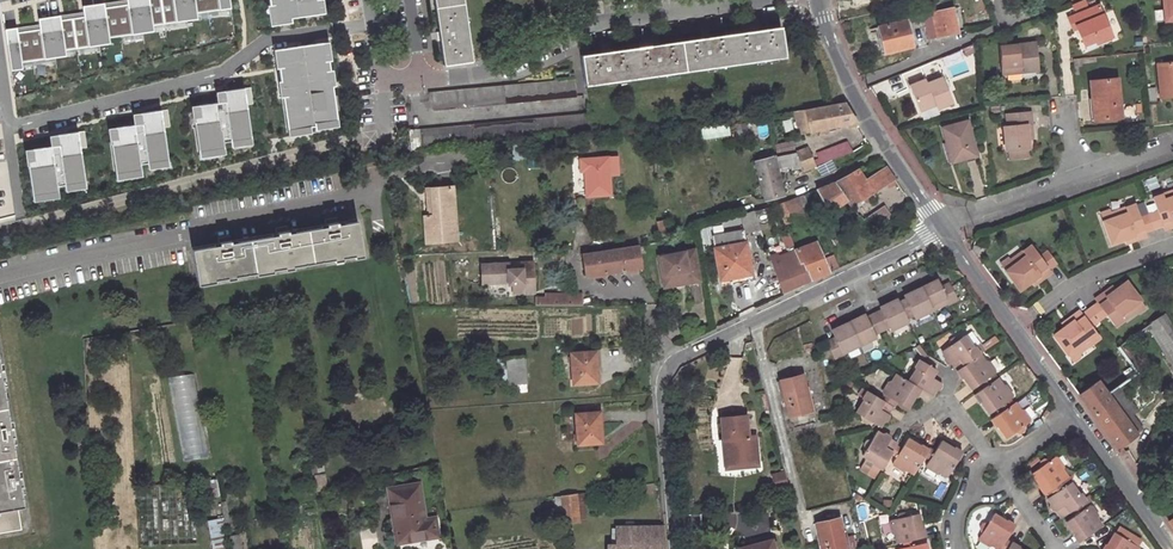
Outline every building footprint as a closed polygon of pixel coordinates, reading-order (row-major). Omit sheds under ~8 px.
[(127,6),(130,35),(152,33),(151,25),(149,0),(126,0),(127,6)] [(151,25),(174,22),(171,0),(149,0),(151,25)] [(174,22),(196,20),(195,13),(194,0),(171,0),(174,22)] [(195,13),(218,10),(217,0),(194,0),(195,13)] [(218,10),(230,9),(229,0),(217,0),(218,10)] [(269,27),(290,24),(289,19),(321,15),(319,0),(265,0),(269,27)] [(464,0),(434,0),(443,65),(472,60),(464,0)] [(1165,22),(1172,21),(1172,0),(1163,0),(1165,22)] [(81,7),(83,18),(86,47),(108,44),(108,38),(104,9),(104,4),(81,7)] [(127,6),(104,9),(108,38),(130,35),(127,6)] [(1094,7),(1067,18),(1073,29),(1077,27),(1084,44),(1094,40),(1095,42),(1111,36),(1102,15),(1098,16),(1094,7)] [(952,8),(933,13),(939,37),(958,32),(952,8)] [(939,37),(933,13),(925,15),(930,39),(939,37)] [(38,19),(39,31),(42,60),(65,57),(64,49),(60,20),(60,17),(38,19)] [(83,18),(60,20),(64,49),(86,47),(83,18)] [(906,21),(878,28),(885,53),(912,46),(906,21)] [(784,56),(779,26),(582,54),(585,84),(784,56)] [(885,53),(878,28),(874,29),(881,54),(885,53)] [(21,70),(20,62),(16,33),(16,29),(5,30),(10,71),(21,70)] [(39,31),(16,33),(20,62),(42,60),(39,31)] [(325,44),(274,52),(286,129),(337,121),(325,44)] [(1034,44),(999,48),(1002,74),(1037,70),(1034,44)] [(1157,63),(1159,97),(1172,97),(1172,62),(1157,63)] [(575,97),(573,78),(428,92),(429,99),(431,99),(433,111),(575,97)] [(927,82),(911,88),(922,113),(937,107),(939,111),(954,105),(943,80),(928,86),(927,82)] [(1117,80),(1091,83),(1095,122),(1122,119),(1117,80)] [(216,104),(191,107),(199,158),(223,155),(222,149),(251,145),(243,90),(214,94),(216,104)] [(799,127),(801,134),(855,120),(844,102),(806,112),(805,109),(793,111),(797,128),(799,127)] [(133,126),(108,130),(116,180),(140,177),(139,171),(168,167),(160,112),(131,116),(133,126)] [(1034,138),(1031,113),(1008,115),(1009,127),(1004,127),(1006,151),(1009,150),(1027,149),(1030,149),(1029,138),(1034,138)] [(590,133),(588,115),(409,132),(411,149),(590,133)] [(950,139),(956,159),(976,154),(967,122),(943,129),(946,140),(950,139)] [(50,148),(25,151),(33,202),(57,199),(56,193),(85,189),(77,134),(48,138),(50,148)] [(952,160),(956,159),(950,139),(946,140),(952,160)] [(850,152),(846,143),(833,148),(834,150),(825,154),(828,160),(850,152)] [(802,170),(814,165),(805,148),(793,150),(799,163),(802,170)] [(1027,149),(1009,150),(1010,160),(1028,158),(1027,149)] [(776,169),(799,163),(793,150),(773,155),(776,169)] [(773,155),(756,158),(765,196),(781,192),(776,169),(773,155)] [(612,195),(608,158),(578,160),(580,174),(584,173),(586,197),(612,195)] [(845,203),(885,183),(886,186),(893,182),(892,179),(894,178),(886,167),(862,178),(857,169),(831,182),(816,188),(823,206),(842,198),(845,203)] [(452,242),(450,191),(449,187),(428,189),(430,216),(420,217),(422,244),(452,242)] [(1151,199),(1156,212),(1161,226),(1163,230),(1172,227),(1172,191),(1151,199)] [(783,223),(805,215),(796,195),(775,203),(783,223)] [(878,203),(863,214),(871,224),(886,213),(878,203)] [(1111,219),(1102,222),(1110,245),(1122,240),(1131,237),(1132,241),(1146,237),(1144,232),(1139,218),(1134,205),(1109,214),(1111,219)] [(720,279),(750,274),(743,234),(761,231),(753,207),(732,214),(735,230),(712,234),(720,279)] [(1108,211),(1099,214),(1102,222),(1111,219),(1109,214),(1108,211)] [(1148,215),(1153,229),(1161,226),(1156,212),(1148,215)] [(1148,215),(1139,218),(1144,232),(1153,229),(1148,215)] [(363,253),(358,220),(193,250),(198,283),(363,253)] [(893,243),(885,233),(880,236),(888,246),(893,243)] [(828,272),(816,243),(795,251),(807,280),(828,272)] [(638,245),(609,250),(613,272),(642,268),(638,245)] [(1012,266),(1005,271),(1019,291),(1030,283),(1037,277),(1040,281),(1051,272),(1048,269),(1039,257),(1030,245),(1009,261),(1012,266)] [(580,255),(584,276),(613,272),(609,250),(580,255)] [(795,251),(771,259),(782,289),(807,280),(795,251)] [(1056,263),(1047,251),(1039,257),(1048,269),(1056,263)] [(691,282),(685,253),(658,260),(663,281),(681,277),(682,284),(691,282)] [(1007,258),(999,264),(1005,271),(1012,266),(1009,261),(1007,258)] [(509,286),(513,286),(514,295),(534,294),(532,265),(482,268),(483,285),(508,284),(509,286)] [(1030,283),(1032,286),(1040,281),(1037,277),(1030,283)] [(932,310),(948,303),(949,304),(957,300),(949,284),(941,288),(937,280),(921,287),(932,310)] [(1106,316),(1114,327),(1136,311),(1133,307),(1140,301),(1126,282),(1115,290),(1108,295),(1105,292),(1094,300),(1097,304),(1106,316)] [(1108,295),(1115,290),(1113,286),(1105,292),(1108,295)] [(915,318),(932,310),(921,287),(904,295),(906,299),(897,303),(899,307),(905,319),(913,315),(915,318)] [(549,308),(581,307),(581,298),(576,298),(573,298),(572,295),(548,295),(548,301),(549,308)] [(891,331),(907,324),(907,322),(905,319),(899,307),(897,303),(896,300),(880,307),(883,315),(876,318),(881,330),(889,326),(891,331)] [(1136,311),(1138,314),(1145,309),(1140,301),(1133,307),(1136,311)] [(1090,309),(1098,321),(1106,316),(1097,304),(1090,309)] [(1090,309),(1082,315),(1091,327),(1098,321),(1090,309)] [(1064,329),(1053,337),(1067,356),(1075,350),(1078,354),(1100,338),(1091,327),(1082,315),(1079,311),(1068,320),(1071,323),(1064,329)] [(847,322),(858,345),(875,337),(873,333),(881,330),(876,318),(868,322),(865,314),(847,322)] [(1118,346),(1139,373),(1161,357),(1172,373),(1172,330),(1162,314),(1118,346)] [(1068,320),(1061,325),(1064,329),(1071,323),(1068,320)] [(835,358),(843,354),(843,352),(858,345),(847,322),(831,330),(835,337),(827,341),(835,358)] [(945,362),(948,363),(956,358),(961,365),(977,353),(972,346),(970,347),(961,335),(957,339),(952,338),(948,341),(947,345),(940,350),(943,356),(943,359),(945,362)] [(1067,356),(1073,363),(1080,357),(1078,354),(1075,350),(1067,356)] [(596,383),(594,352),(570,353),(572,385),(596,383)] [(982,387),(990,382),(986,376),(991,372),(991,370),(985,362),(982,361),(977,353),(961,365),(954,370),(959,378),(960,377),(970,389),(979,382),(982,387)] [(522,386),(521,358),(505,359),(506,387),(522,386)] [(913,368),(906,381),(919,389),(929,395),(933,389),(937,389),(939,385),(938,382),(929,376),(933,370),(916,360),(911,367),(913,368)] [(206,457),(194,374),(169,377),(181,461),(206,457)] [(894,402),(897,404),(904,408),(912,396),(914,397),(919,389),(906,381),(894,374),(890,381),(887,383),(881,391),(882,395),(887,398),(884,402),(890,406),(891,406),(894,402)] [(804,375),(781,380),(789,416),(813,411),(804,375)] [(22,529),(18,506),(23,505),(0,376),(0,533),(22,529)] [(999,385),(995,378),(990,382),(982,387),(972,394),(977,402),(979,401),(987,413),(994,409),(998,406),(1001,410),(1007,405),(1004,401),(1009,398),(1008,392),(1003,386),(999,385)] [(1136,436),(1107,396),(1097,382),(1078,395),(1117,449),(1136,436)] [(869,421),(872,424),(877,426),(880,421),(884,421),(887,416),(885,414),(890,406),(884,402),(865,391),(860,398),(862,399),(854,412),(859,415),(860,420),(865,422),(869,421)] [(1017,408),(1012,402),(1007,405),(1001,410),(989,419),(995,428),(997,426),(1005,436),(1013,430),(1018,430),(1022,427),(1022,423),(1026,421),(1026,417),(1021,409),(1017,408)] [(601,442),(599,412),(574,414),(577,444),(601,442)] [(725,464),(759,460),(756,434),(748,435),(746,415),(726,417),(728,438),(723,439),(725,464)] [(879,434),(874,431),(870,439),(866,441),(864,444),(865,448),(861,456),(869,460),(882,467),(890,452),(894,446),(895,443),(887,439),(886,436),(882,433),(879,434)] [(894,446),(890,452),(895,455),(891,460),(893,463),(901,469),(905,468),(913,473),(925,454),(928,449),(919,444),(918,446),(905,438),(899,449),(894,446)] [(928,449),(925,454),(929,457),(926,462),(926,466),(936,472),(939,471),(947,477),(960,452),(952,447),(951,448),(939,441),(933,450),(929,447),(928,449)] [(1120,455),(1128,471),(1136,467),(1128,451),(1120,455)] [(1060,481),(1066,476),(1061,468),(1061,465),(1056,457),(1052,457),(1048,459),(1044,459),(1040,462),(1039,466),(1030,473),(1038,484),(1037,485),(1043,493),(1053,486),(1060,481)] [(1063,485),(1060,481),(1053,486),(1056,490),(1046,498),(1049,503),(1048,506),(1051,510),(1055,511),(1060,518),(1072,509),(1078,504),(1084,500),(1079,492),(1078,493),(1068,481),(1063,485)] [(1154,485),(1146,490),(1154,501),(1161,497),(1154,485)] [(422,522),(416,486),(385,492),(394,540),(403,538),(404,544),(435,539),(432,520),(422,522)] [(563,525),(588,524),(585,493),(561,497),(563,525)] [(1081,508),(1078,504),(1072,509),(1075,513),(1064,521),(1072,532),(1071,533),(1077,541),(1100,524),(1095,517),(1096,514),(1090,505),(1086,505),(1081,508)] [(894,535),(896,543),(903,542),(911,540),(923,537),(921,527),(919,528),(916,514),(907,516),(902,514),(899,515),(896,519),(891,520),(889,522),(892,532),(894,535)] [(1004,521),(992,514),(989,520),(985,522),(982,526),(983,530),(980,535),(980,538),(990,543),(992,543),(1000,547),(1013,524),(1005,520),(1004,521)] [(817,522),(823,548),(846,548),(839,517),(817,522)] [(530,522),(517,524),(521,547),(534,545),(530,522)] [(662,527),(618,527),(618,545),(664,545),(662,527)] [(1106,543),(1101,548),(1137,548),(1138,548),(1137,545),(1133,542),(1132,538),(1127,536),(1123,537),(1114,531),(1107,544),(1106,543)] [(212,541),(213,548),(230,548),(228,538),(212,541)] [(772,538),(737,547),(738,548),(775,548),(772,538)] [(911,540),(903,542),(904,547),(898,548),(924,548),(923,543),(912,545),(911,540)]
